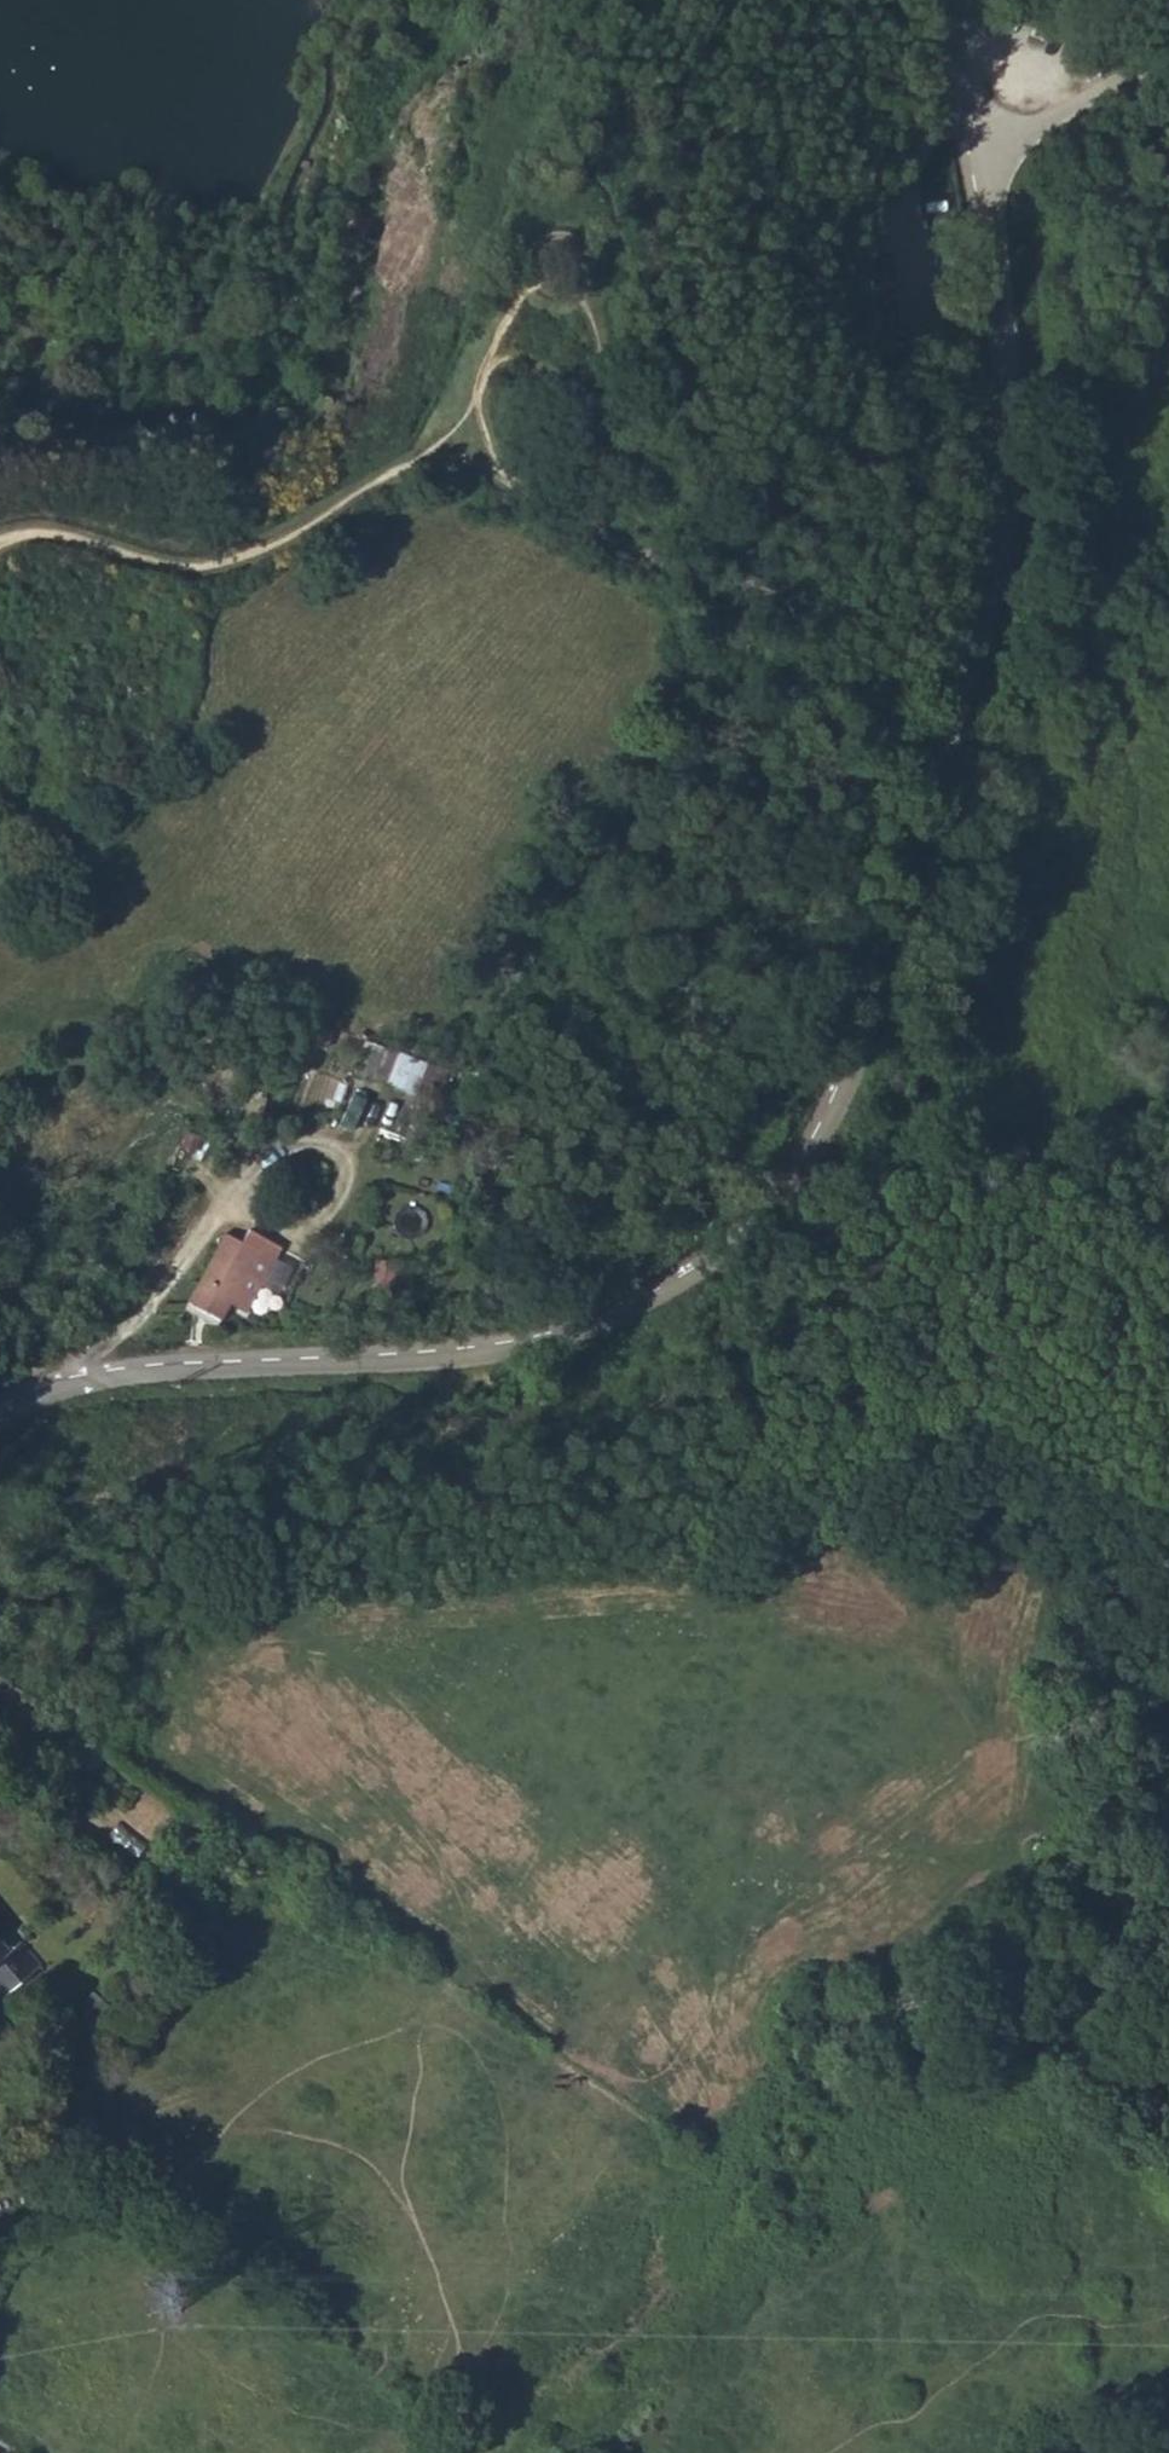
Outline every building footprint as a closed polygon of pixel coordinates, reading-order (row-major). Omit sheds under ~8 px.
[(252,1252),(229,1238),(187,1302),(204,1312),(227,1275),(239,1283),(256,1255),(252,1252)] [(20,1943),(6,1955),(0,1948),(0,1988),(6,1995),(39,1967),(20,1943)] [(123,2218),(111,2224),(116,2235),(128,2229),(123,2218)]
